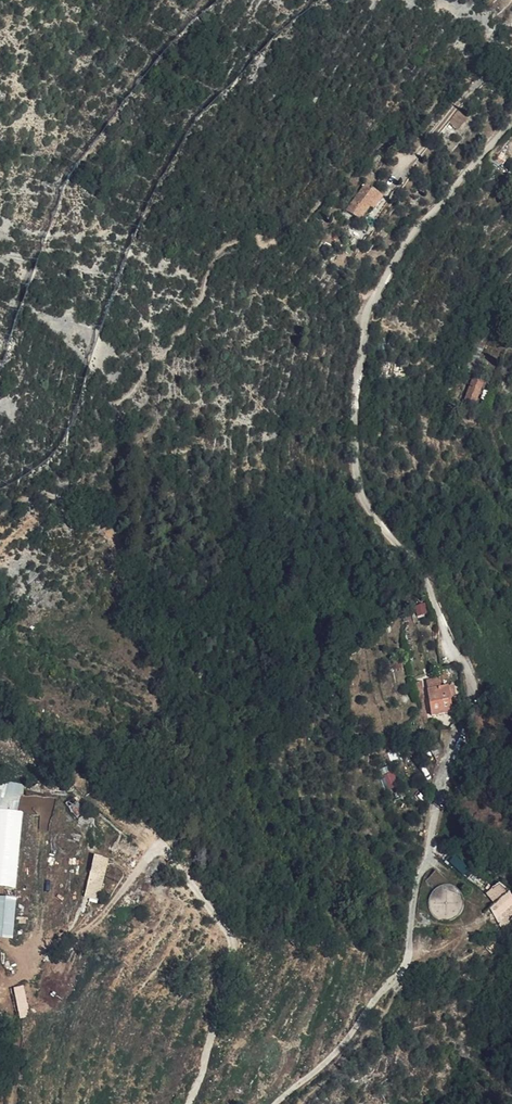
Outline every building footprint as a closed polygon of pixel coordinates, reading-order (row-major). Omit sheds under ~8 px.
[(418,43),(411,56),(418,60),(425,47),(418,43)] [(466,115),(459,109),(451,121),(456,126),(466,115)] [(377,133),(388,122),(379,119),(370,128),(377,133)] [(381,196),(367,186),(358,199),(355,197),(344,212),(360,224),(381,196)] [(477,350),(465,347),(461,363),(473,366),(477,350)] [(469,376),(463,393),(476,397),(481,380),(469,376)] [(432,679),(433,689),(447,687),(445,677),(432,679)] [(418,680),(422,714),(431,713),(428,679),(418,680)] [(458,712),(455,686),(433,689),(436,714),(458,712)] [(417,759),(429,749),(426,734),(413,740),(417,759)] [(0,776),(0,807),(20,809),(24,780),(1,777),(0,776)] [(0,807),(0,886),(17,888),(24,809),(20,809),(0,807)] [(87,897),(102,900),(110,853),(94,850),(87,897)] [(429,886),(437,893),(467,916),(470,898),(439,874),(429,886)] [(453,928),(467,916),(437,893),(432,902),(433,914),(443,925),(453,928)] [(0,897),(0,937),(12,938),(16,899),(0,897)] [(509,930),(511,927),(511,897),(501,905),(494,912),(504,923),(509,930)] [(26,983),(14,986),(20,1016),(32,1013),(26,983)]
